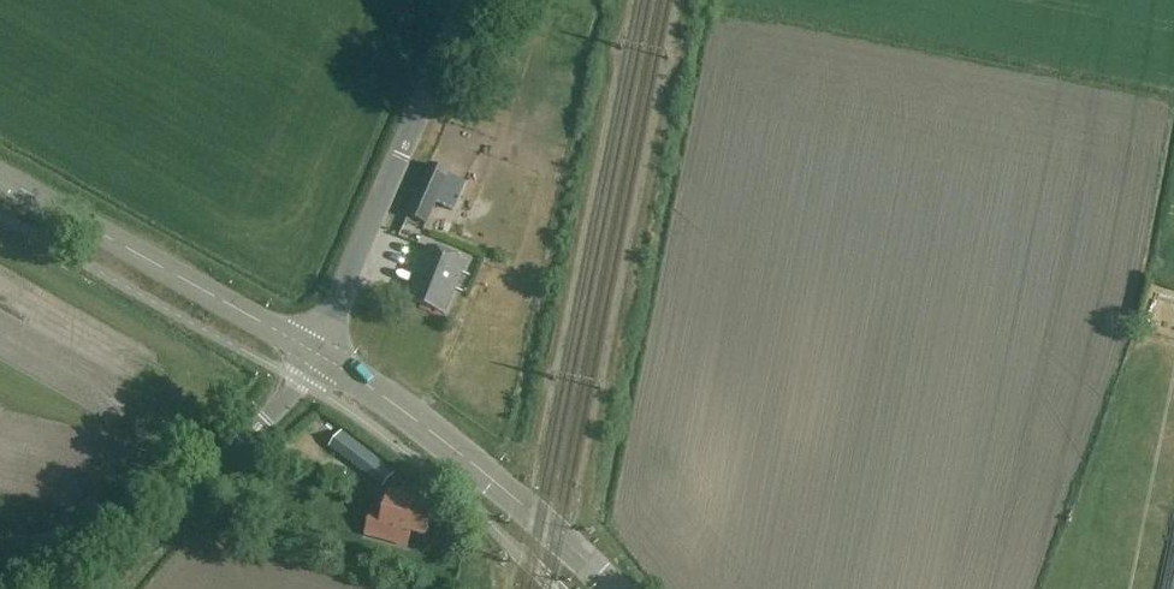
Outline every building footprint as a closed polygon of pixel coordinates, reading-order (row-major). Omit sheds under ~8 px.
[(426,226),(448,175),(428,166),(406,217),(426,226)] [(444,316),(466,263),(428,248),(421,264),(425,266),(420,277),(417,276),(407,300),(444,316)] [(381,488),(394,471),(342,431),(329,448),(381,488)] [(426,537),(433,511),(424,509),(426,503),(391,493),(384,518),(369,514),(363,536),(407,548),(411,532),(426,537)]
